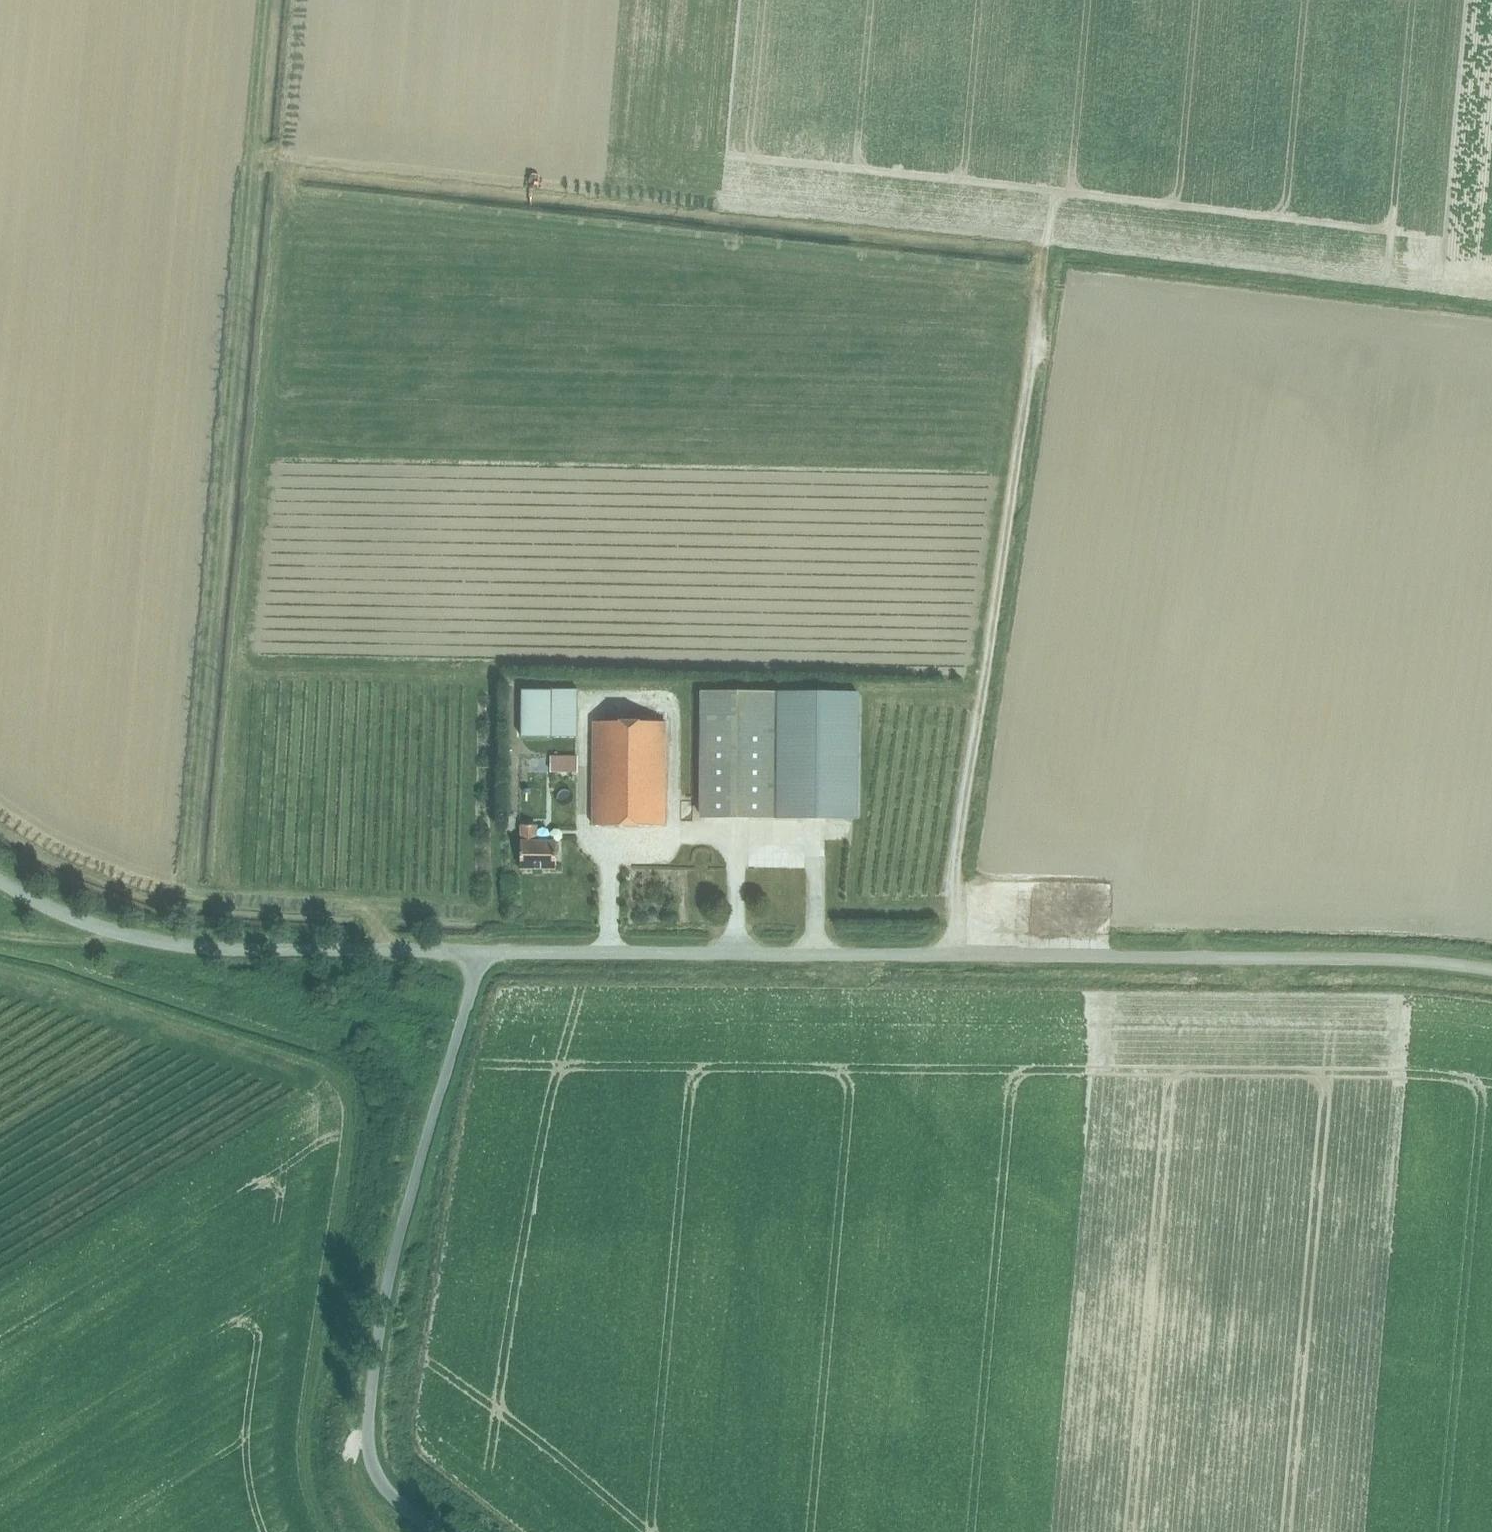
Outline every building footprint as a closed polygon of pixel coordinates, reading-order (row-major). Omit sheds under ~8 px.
[(550,737),(551,689),(522,689),(521,737),(550,737)] [(577,690),(551,689),(550,737),(577,738),(577,690)] [(701,694),(701,816),(773,816),(773,694),(701,694)] [(779,694),(779,816),(859,817),(859,695),(779,694)] [(668,724),(597,723),(595,827),(666,828),(668,724)] [(576,757),(552,756),(552,772),(576,772),(576,757)] [(536,825),(521,825),(521,869),(556,869),(557,842),(536,842),(536,825)]
